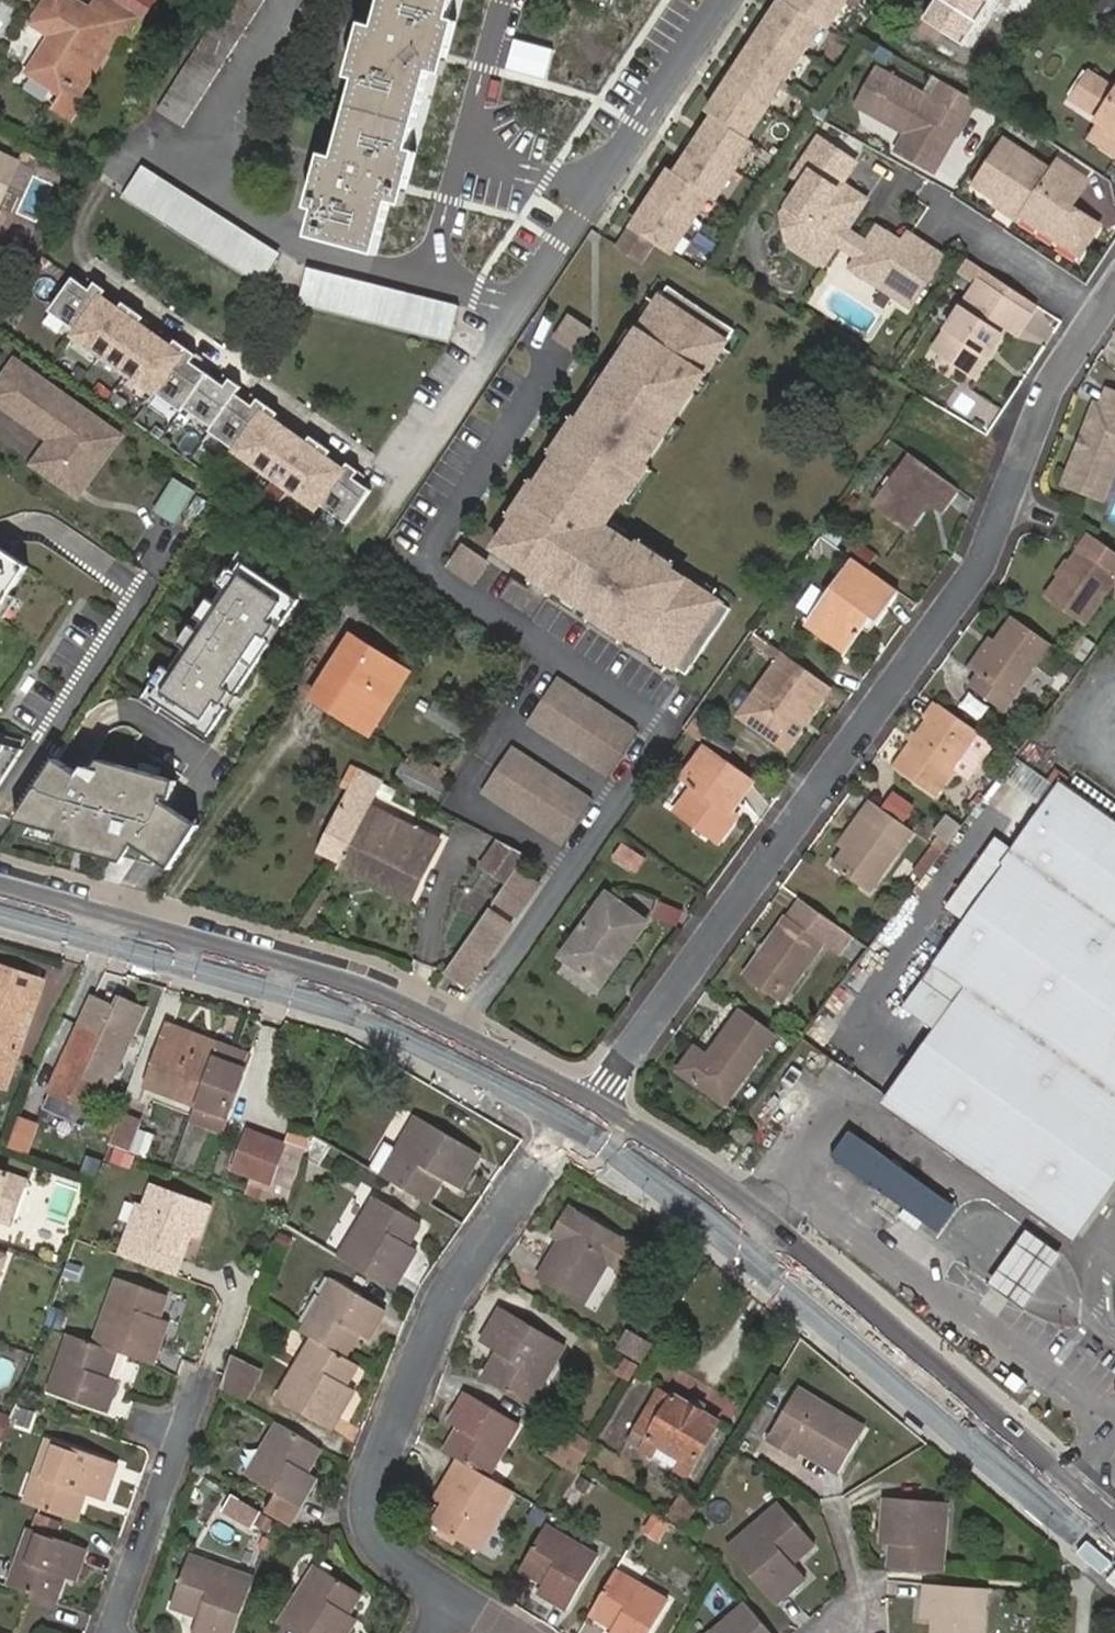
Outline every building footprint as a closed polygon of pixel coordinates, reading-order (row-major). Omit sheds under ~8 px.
[(29,74),(63,97),(55,109),(73,121),(86,100),(70,89),(110,27),(124,36),(136,18),(109,0),(99,0),(89,15),(82,10),(83,9),(70,0),(50,0),(33,25),(53,38),(29,74)] [(268,1),(267,0),(232,0),(162,111),(188,127),(268,1)] [(354,80),(333,159),(328,178),(324,177),(313,215),(306,239),(372,258),(386,205),(393,178),(398,179),(405,153),(426,73),(433,47),(439,49),(446,22),(452,0),(382,0),(374,29),(369,46),(364,45),(354,80)] [(617,250),(639,265),(653,244),(671,256),(707,199),(713,203),(750,146),(744,142),(819,28),(826,32),(847,0),(791,0),(787,7),(781,3),(705,116),(711,120),(674,177),(668,173),(617,250)] [(923,19),(964,46),(994,0),(935,0),(923,19)] [(1114,7),(1114,0),(1098,0),(1093,11),(1110,18),(1114,7)] [(456,25),(446,22),(439,49),(433,47),(426,73),(442,77),(456,25)] [(346,78),(354,80),(364,45),(369,46),(374,29),(360,25),(346,78)] [(889,70),(879,65),(859,100),(870,106),(889,70)] [(889,70),(870,106),(909,128),(899,146),(937,167),(958,129),(960,130),(969,114),(889,70)] [(1101,77),(1085,102),(1103,114),(1101,118),(1114,127),(1103,143),(1114,150),(1114,85),(1101,77)] [(849,227),(868,195),(845,182),(857,161),(818,138),(794,180),(802,185),(786,213),(787,246),(829,270),(856,230),(849,227)] [(1054,170),(1006,140),(977,184),(1003,201),(1006,197),(1019,205),(1020,213),(1065,241),(1072,230),(1090,241),(1102,224),(1073,205),(1090,179),(1060,160),(1054,170)] [(413,155),(405,153),(398,179),(393,178),(386,205),(399,208),(413,155)] [(328,178),(333,159),(320,155),(305,212),(313,215),(324,177),(328,178)] [(0,157),(0,207),(19,166),(0,157)] [(282,252),(145,165),(125,197),(262,284),(282,252)] [(1087,191),(1096,206),(1111,197),(1101,181),(1087,191)] [(877,227),(851,268),(910,306),(943,255),(908,232),(903,242),(877,227)] [(462,303),(309,266),(299,304),(452,341),(462,303)] [(1010,325),(1020,331),(1034,309),(983,276),(938,344),(979,372),(1010,325)] [(238,389),(243,382),(232,374),(227,381),(192,358),(197,351),(176,336),(171,343),(139,322),(144,314),(123,300),(118,307),(101,296),(105,289),(94,281),(89,288),(72,277),(49,311),(78,330),(75,334),(184,407),(187,403),(216,422),(213,427),(321,500),(325,496),(354,515),(376,481),(344,459),(349,452),(327,438),(322,445),(305,433),(310,426),(298,418),(293,426),(276,414),(281,407),(260,393),(255,400),(238,389)] [(646,462),(724,343),(736,326),(669,283),(580,419),(559,452),(538,482),(517,515),(497,546),(501,548),(538,573),(557,585),(596,611),(629,632),(671,660),(689,672),(733,606),(672,566),(639,545),(607,523),(625,495),(646,462)] [(561,312),(549,340),(577,352),(589,324),(561,312)] [(123,432),(14,360),(0,382),(62,423),(36,463),(82,493),(123,432)] [(952,406),(987,428),(999,408),(964,386),(952,406)] [(1082,433),(1087,434),(1084,441),(1077,446),(1069,468),(1107,483),(1114,464),(1114,389),(1108,386),(1101,402),(1094,400),(1082,433)] [(559,452),(580,419),(572,414),(550,446),(559,452)] [(1087,434),(1082,433),(1077,446),(1084,441),(1087,434)] [(958,487),(911,455),(877,506),(910,530),(930,502),(936,494),(947,502),(958,487)] [(633,500),(654,468),(646,462),(625,495),(633,500)] [(1104,493),(1107,483),(1069,468),(1065,478),(1083,486),(1104,493)] [(171,475),(149,508),(172,523),(194,489),(171,475)] [(517,515),(538,482),(530,477),(509,510),(517,515)] [(936,494),(930,502),(941,510),(947,502),(936,494)] [(1114,578),(1114,553),(1088,534),(1044,596),(1082,623),(1114,578)] [(677,558),(644,537),(639,545),(672,566),(677,558)] [(32,562),(1,542),(0,541),(0,613),(32,562)] [(477,584),(492,561),(463,542),(449,565),(477,584)] [(852,558),(869,565),(875,549),(858,543),(852,558)] [(897,592),(849,559),(806,622),(846,651),(863,628),(871,617),(877,622),(897,592)] [(301,599),(243,560),(153,696),(211,735),(301,599)] [(535,618),(557,585),(538,573),(530,585),(514,575),(500,596),(516,606),(535,618)] [(629,632),(596,611),(591,619),(623,640),(629,632)] [(1008,708),(1055,642),(1017,614),(1001,638),(979,668),(983,672),(975,684),(1008,708)] [(871,617),(863,628),(869,632),(877,622),(871,617)] [(1067,651),(1081,661),(1093,643),(1079,634),(1067,651)] [(975,666),(979,668),(1001,638),(996,635),(975,666)] [(365,665),(373,652),(353,640),(316,705),(336,717),(341,708),(379,730),(403,687),(365,665)] [(410,674),(373,652),(365,665),(403,687),(410,674)] [(827,687),(779,654),(736,716),(784,750),(799,728),(794,725),(800,716),(805,719),(827,687)] [(641,729),(560,676),(529,722),(611,775),(641,729)] [(940,793),(983,731),(943,702),(899,763),(940,793)] [(341,708),(336,717),(373,738),(379,730),(341,708)] [(799,728),(805,719),(800,716),(794,725),(799,728)] [(27,746),(0,740),(0,789),(27,746)] [(595,799),(514,746),(484,792),(565,845),(595,799)] [(751,782),(703,748),(680,779),(691,787),(672,813),(715,843),(735,816),(728,812),(751,782)] [(397,781),(436,797),(447,770),(408,754),(397,781)] [(69,765),(59,758),(19,819),(62,831),(60,844),(126,863),(138,843),(158,857),(173,867),(202,824),(187,814),(175,805),(181,780),(104,758),(96,768),(89,765),(83,774),(69,765)] [(373,807),(385,783),(363,771),(322,851),(344,862),(373,807)] [(1060,780),(1001,862),(1005,865),(935,964),(968,987),(885,1103),(1076,1240),(1114,1188),(1114,820),(1060,780)] [(875,891),(918,830),(876,800),(865,815),(871,819),(850,848),(837,865),(875,891)] [(373,807),(344,862),(413,898),(442,843),(373,807)] [(845,844),(850,848),(871,819),(865,815),(845,844)] [(618,840),(607,858),(633,873),(643,855),(618,840)] [(505,884),(527,855),(497,841),(480,867),(505,884)] [(519,914),(541,885),(520,869),(498,898),(519,914)] [(607,891),(561,954),(600,982),(645,919),(607,891)] [(467,983),(511,924),(491,909),(447,968),(467,983)] [(792,915),(752,970),(790,998),(829,942),(792,915)] [(33,1000),(40,980),(0,969),(0,1062),(13,1066),(20,1044),(15,1042),(29,999),(33,1000)] [(20,1044),(33,1000),(29,999),(15,1042),(20,1044)] [(90,1002),(50,1092),(95,1112),(104,1090),(101,1089),(120,1044),(125,1045),(135,1022),(90,1002)] [(732,1099),(781,1030),(745,1005),(713,1049),(702,1042),(684,1065),(732,1099)] [(144,1084),(195,1104),(218,1047),(167,1027),(144,1084)] [(244,1057),(235,1054),(218,1047),(195,1104),(221,1114),(244,1057)] [(5,1087),(13,1066),(0,1062),(0,1086),(5,1087)] [(14,1113),(3,1146),(26,1154),(37,1121),(14,1113)] [(136,1125),(116,1118),(106,1146),(126,1153),(136,1125)] [(391,1182),(430,1204),(441,1185),(435,1183),(441,1174),(447,1177),(463,1187),(484,1155),(419,1118),(399,1150),(408,1155),(391,1182)] [(743,1119),(732,1135),(746,1146),(758,1130),(743,1119)] [(138,1128),(129,1151),(143,1157),(152,1133),(138,1128)] [(272,1187),(290,1192),(306,1135),(287,1130),(272,1187)] [(849,1130),(830,1156),(850,1172),(870,1145),(849,1130)] [(242,1142),(233,1168),(269,1181),(278,1156),(242,1142)] [(889,1159),(870,1145),(850,1172),(869,1185),(889,1159)] [(399,1150),(382,1176),(391,1182),(408,1155),(399,1150)] [(904,1169),(889,1159),(869,1185),(885,1196),(904,1169)] [(924,1184),(904,1169),(885,1196),(905,1211),(924,1184)] [(435,1183),(441,1185),(447,1177),(441,1174),(435,1183)] [(7,1230),(22,1188),(0,1180),(0,1227),(7,1230)] [(148,1250),(141,1268),(178,1281),(185,1264),(178,1261),(187,1240),(194,1241),(200,1243),(213,1209),(156,1188),(149,1211),(136,1247),(148,1250)] [(380,1201),(344,1261),(396,1292),(415,1260),(408,1256),(413,1247),(424,1228),(380,1201)] [(581,1281),(594,1289),(610,1263),(630,1274),(646,1249),(625,1238),(572,1205),(553,1235),(560,1240),(567,1244),(554,1265),(548,1261),(538,1277),(572,1296),(581,1281)] [(128,1244),(136,1247),(149,1211),(141,1208),(128,1244)] [(1066,1255),(1028,1228),(990,1284),(1026,1309),(1066,1255)] [(178,1261),(185,1264),(194,1241),(187,1240),(178,1261)] [(567,1244),(560,1240),(548,1261),(554,1265),(567,1244)] [(420,1251),(413,1247),(408,1256),(415,1260),(420,1251)] [(335,1281),(303,1334),(314,1340),(347,1360),(357,1344),(350,1341),(355,1332),(362,1336),(371,1342),(387,1314),(335,1281)] [(585,1304),(594,1289),(581,1281),(572,1296),(585,1304)] [(118,1357),(155,1371),(167,1337),(158,1333),(162,1325),(170,1302),(120,1284),(97,1350),(118,1357)] [(497,1363),(487,1379),(526,1402),(540,1379),(548,1383),(568,1349),(506,1310),(485,1345),(501,1354),(507,1357),(502,1365),(497,1363)] [(158,1333),(167,1337),(171,1328),(162,1325),(158,1333)] [(357,1344),(362,1336),(355,1332),(350,1341),(357,1344)] [(348,1387),(359,1367),(347,1360),(314,1340),(280,1398),(333,1431),(352,1401),(343,1395),(348,1387)] [(111,1376),(118,1357),(97,1350),(77,1343),(57,1402),(108,1419),(119,1386),(109,1383),(104,1381),(106,1374),(111,1376)] [(501,1354),(497,1363),(502,1365),(507,1357),(501,1354)] [(264,1375),(236,1357),(227,1381),(224,1390),(246,1403),(264,1375)] [(526,1402),(534,1407),(548,1383),(540,1379),(526,1402)] [(843,1426),(851,1413),(798,1381),(766,1434),(797,1454),(801,1446),(805,1440),(827,1454),(823,1460),(838,1468),(858,1434),(843,1426)] [(357,1393),(348,1387),(343,1395),(352,1401),(357,1393)] [(661,1391),(630,1442),(688,1478),(720,1424),(675,1397),(674,1398),(661,1391)] [(458,1434),(448,1450),(463,1459),(491,1476),(521,1425),(468,1393),(452,1421),(461,1426),(468,1430),(464,1436),(458,1434)] [(866,1422),(851,1413),(843,1426),(858,1434),(866,1422)] [(461,1426),(458,1434),(464,1436),(468,1430),(461,1426)] [(549,1445),(577,1462),(589,1443),(560,1426),(549,1445)] [(314,1475),(325,1456),(282,1430),(250,1483),(301,1515),(319,1486),(310,1480),(304,1477),(309,1470),(314,1475)] [(805,1440),(801,1446),(823,1460),(827,1454),(805,1440)] [(573,1469),(577,1462),(549,1445),(544,1453),(573,1469)] [(35,1513),(77,1527),(84,1510),(78,1508),(82,1499),(88,1500),(106,1507),(119,1471),(49,1446),(36,1482),(45,1486),(35,1513)] [(480,1550),(515,1491),(491,1476),(463,1459),(443,1490),(452,1496),(447,1504),(435,1523),(480,1550)] [(310,1480),(314,1475),(309,1470),(304,1477),(310,1480)] [(26,1509),(35,1513),(45,1486),(36,1482),(26,1509)] [(438,1499),(447,1504),(452,1496),(443,1490),(438,1499)] [(247,1528),(258,1509),(228,1494),(218,1513),(247,1528)] [(78,1508),(84,1510),(88,1500),(82,1499),(78,1508)] [(895,1568),(947,1572),(952,1505),(887,1499),(885,1534),(897,1534),(897,1545),(895,1568)] [(784,1507),(763,1523),(768,1529),(789,1512),(784,1507)] [(659,1541),(668,1521),(649,1512),(639,1531),(659,1541)] [(768,1529),(763,1523),(732,1548),(778,1605),(809,1580),(797,1564),(793,1558),(799,1555),(803,1559),(818,1548),(789,1512),(768,1529)] [(545,1524),(519,1569),(534,1578),(541,1582),(536,1592),(565,1609),(597,1555),(545,1524)] [(897,1534),(885,1534),(884,1544),(897,1545),(897,1534)] [(31,1536),(10,1593),(58,1610),(65,1591),(58,1590),(61,1582),(68,1585),(77,1589),(88,1557),(31,1536)] [(793,1558),(797,1564),(803,1559),(799,1555),(793,1558)] [(354,1630),(346,1624),(351,1616),(364,1598),(319,1569),(282,1627),(291,1632),(352,1632),(354,1630)] [(619,1571),(593,1614),(609,1624),(612,1620),(619,1624),(617,1629),(614,1632),(651,1632),(669,1601),(619,1571)] [(541,1582),(534,1578),(529,1587),(536,1592),(541,1582)] [(58,1590),(65,1591),(68,1585),(61,1582),(58,1590)] [(209,1599),(212,1592),(184,1583),(182,1590),(209,1599)] [(993,1590),(932,1586),(931,1621),(940,1622),(946,1622),(945,1629),(940,1629),(940,1632),(991,1632),(993,1590)] [(251,1604),(212,1592),(209,1599),(182,1590),(172,1615),(193,1623),(195,1617),(202,1619),(200,1625),(197,1632),(240,1632),(251,1604)] [(751,1607),(719,1632),(773,1632),(751,1607)] [(360,1621),(351,1616),(346,1624),(354,1630),(360,1621)] [(193,1623),(200,1625),(202,1619),(195,1617),(193,1623)] [(609,1624),(617,1629),(619,1624),(612,1620),(609,1624)]
